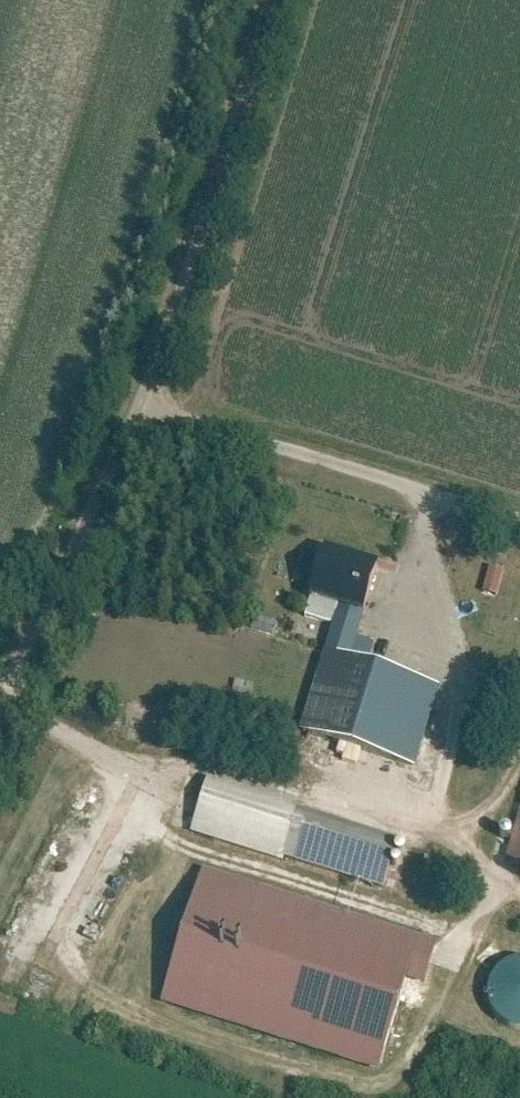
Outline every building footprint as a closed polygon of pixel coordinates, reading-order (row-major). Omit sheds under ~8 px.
[(376,570),(322,555),(310,598),(364,613),(376,570)] [(504,571),(490,567),(483,592),(497,596),(504,571)] [(333,612),(306,603),(301,617),(328,626),(333,612)] [(347,657),(359,619),(337,611),(324,649),(347,657)] [(324,649),(297,732),(416,771),(444,688),(347,657),(324,649)] [(193,834),(383,893),(394,861),(380,856),(386,836),(210,781),(193,834)] [(504,864),(519,869),(519,810),(504,864)] [(432,964),(439,941),(204,868),(162,1003),(379,1071),(414,959),(432,964)] [(515,960),(504,965),(496,973),(491,984),(489,995),(492,1007),(498,1016),(507,1023),(518,1027),(519,1027),(519,959),(515,960)]
